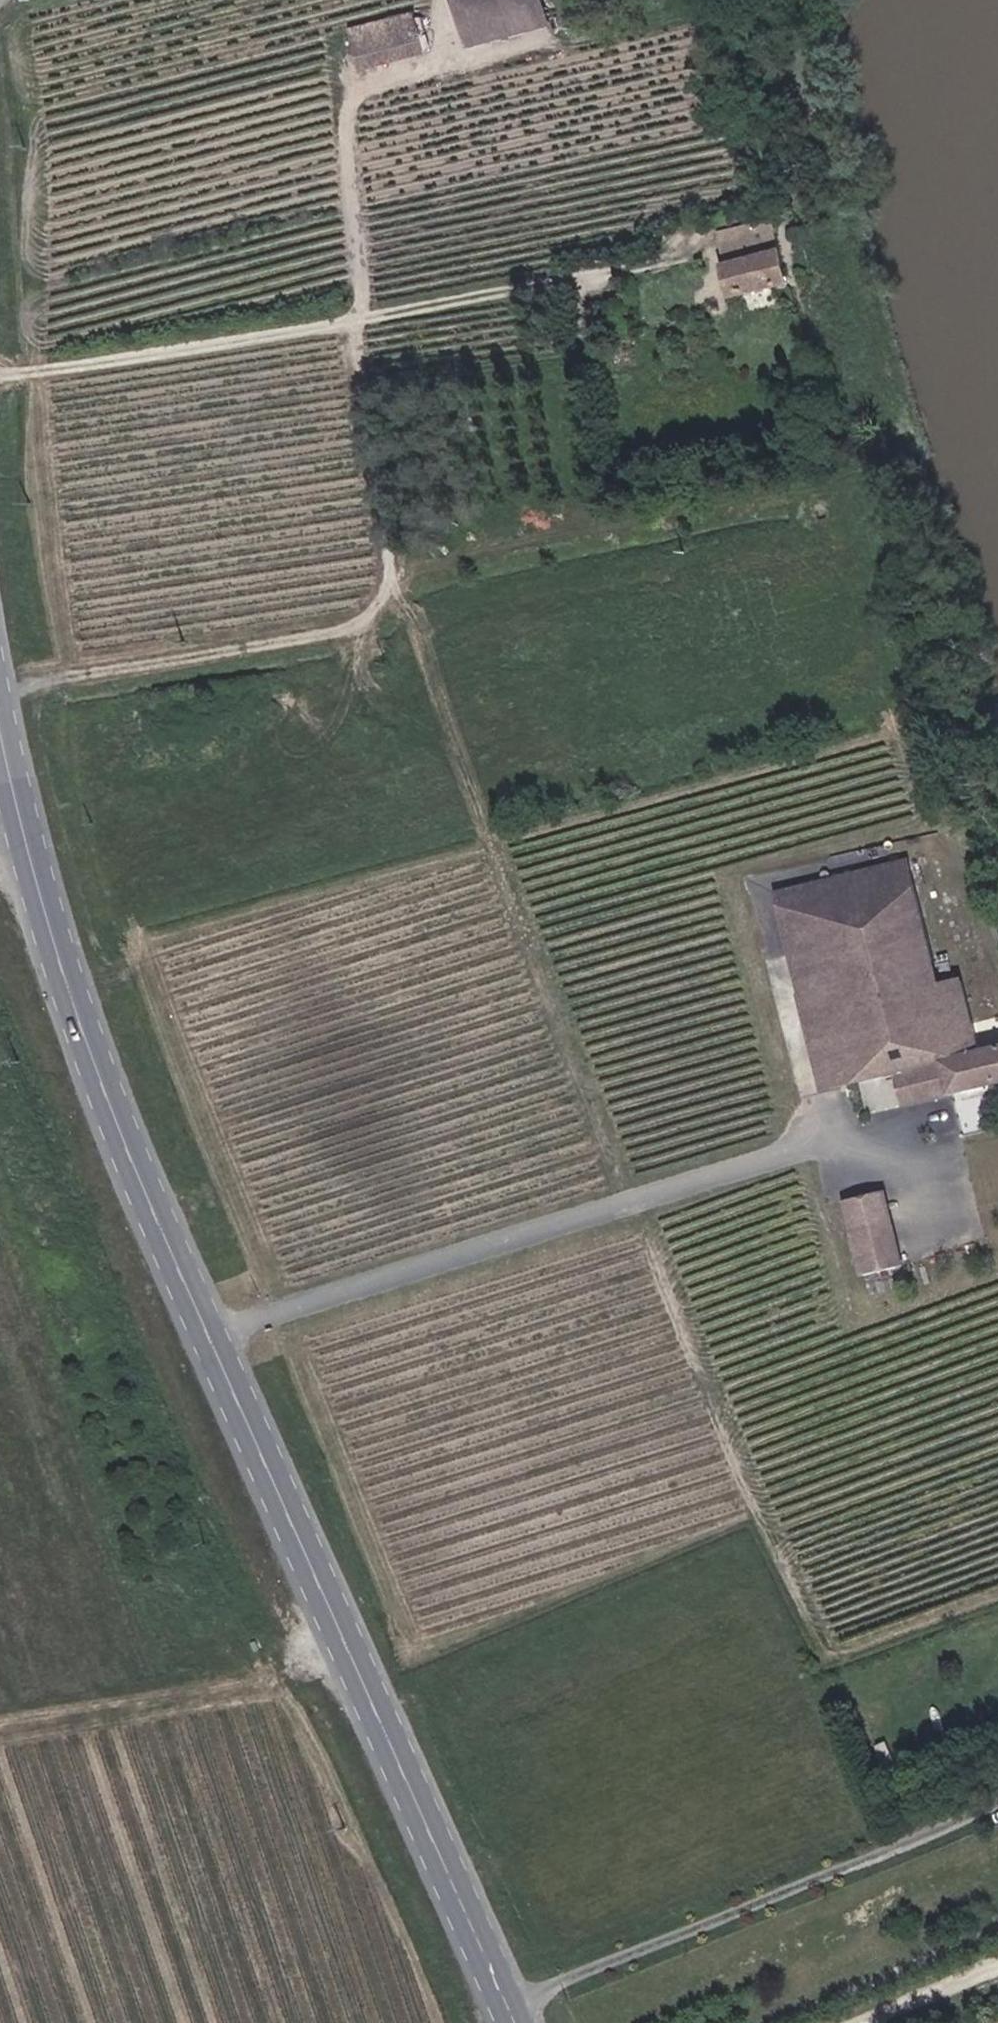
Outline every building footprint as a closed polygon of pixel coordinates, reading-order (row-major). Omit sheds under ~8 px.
[(459,31),(535,18),(532,0),(454,0),(459,31)] [(401,42),(396,13),(332,24),(337,53),(401,42)] [(736,308),(795,293),(776,231),(717,248),(736,308)] [(667,249),(681,246),(678,232),(665,235),(667,249)] [(997,1083),(997,1048),(984,1052),(962,982),(940,989),(902,865),(773,905),(804,1005),(821,1000),(882,981),(889,1004),(828,1023),(849,1093),(897,1079),(907,1111),(997,1083)] [(821,1000),(828,1023),(889,1004),(882,981),(821,1000)] [(832,1098),(849,1093),(828,1023),(821,1000),(804,1005),(832,1098)] [(955,1097),(964,1130),(996,1122),(987,1088),(955,1097)] [(859,1208),(881,1281),(919,1270),(896,1196),(859,1208)]
